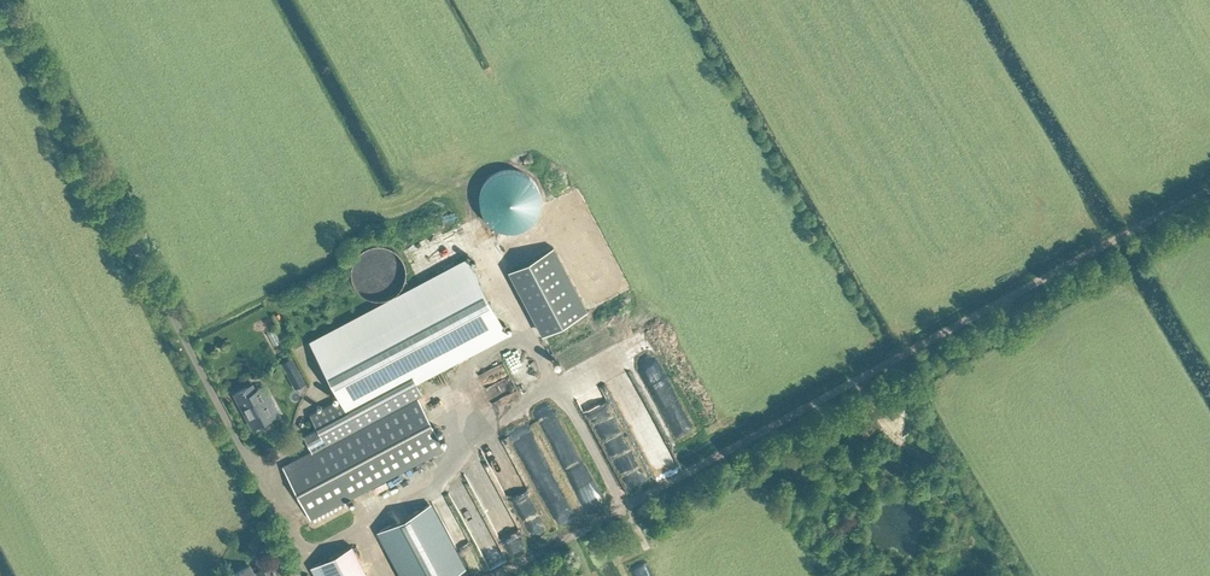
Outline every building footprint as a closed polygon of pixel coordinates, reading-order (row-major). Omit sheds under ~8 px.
[(480,190),(479,199),(481,208),(485,215),(490,221),(498,226),(506,228),(514,228),(522,226),(529,222),(535,217),(539,210),(541,202),(541,192),(539,183),(533,175),(525,170),(516,166),(507,166),(498,168),(489,173),(483,181),(480,190)] [(312,450),(283,464),(311,518),(445,449),(418,396),(424,393),(414,373),(505,327),(453,230),(300,312),(342,395),(309,412),(317,426),(303,433),(312,450)] [(552,245),(509,268),(543,332),(586,309),(552,245)] [(292,357),(282,362),(286,370),(296,365),(292,357)] [(504,359),(480,371),(498,407),(522,395),(504,359)] [(255,389),(252,382),(233,392),(241,407),(251,426),(276,413),(274,410),(277,409),(274,402),(265,384),(255,389)] [(606,434),(629,485),(648,476),(625,425),(606,434)] [(670,449),(669,447),(664,450),(660,444),(649,452),(655,460),(670,449)] [(520,492),(527,489),(515,462),(500,469),(513,498),(521,494),(520,492)] [(560,476),(545,480),(548,489),(554,487),(556,494),(565,491),(560,476)] [(378,529),(403,575),(447,575),(463,568),(428,503),(378,529)] [(361,561),(351,542),(309,565),(315,575),(333,575),(361,561)] [(272,561),(252,572),(247,563),(230,572),(231,575),(280,575),(272,561)] [(333,575),(369,575),(361,561),(333,575)]
